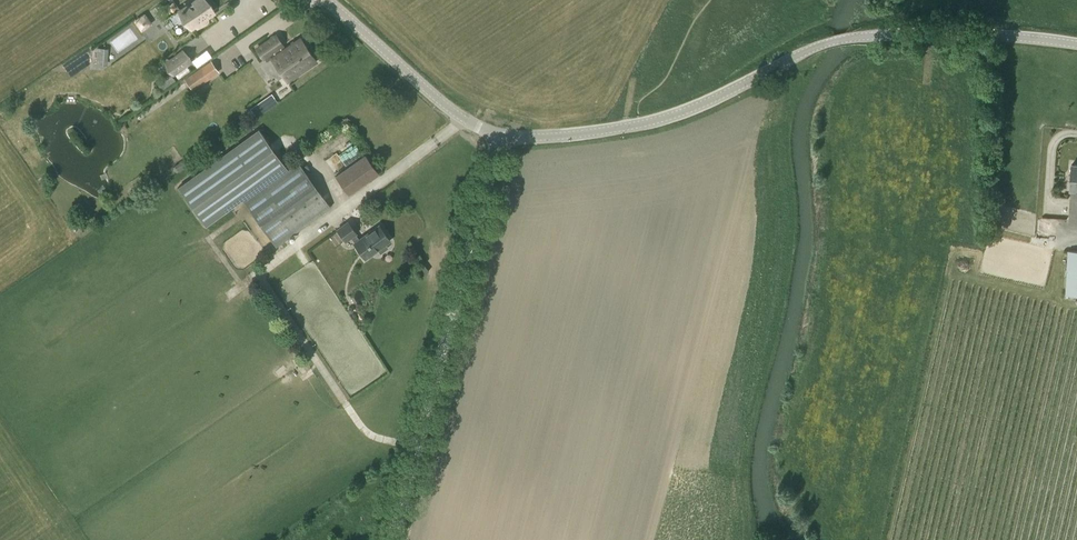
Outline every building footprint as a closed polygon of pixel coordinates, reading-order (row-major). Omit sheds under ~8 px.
[(184,26),(186,27),(187,27),(188,27),(190,26),(192,28),(195,26),(197,29),(207,24),(207,23),(208,23),(208,22),(208,20),(208,19),(208,18),(207,17),(213,13),(204,0),(197,0),(180,12),(182,23),(183,24),(183,25),(184,26)] [(151,23),(145,15),(136,21),(142,30),(151,23)] [(316,60),(300,38),(284,49),(276,35),(256,49),(263,59),(269,54),(287,81),(316,60)] [(96,64),(108,65),(109,48),(97,48),(96,64)] [(190,61),(183,52),(166,64),(173,74),(190,61)] [(184,79),(192,90),(200,85),(219,72),(211,60),(184,79)] [(156,82),(162,90),(175,81),(170,73),(156,82)] [(250,105),(255,116),(280,103),(274,92),(250,105)] [(287,169),(259,129),(177,187),(205,226),(233,207),(242,200),(287,169)] [(365,154),(337,173),(350,192),(381,171),(372,158),(369,160),(365,154)] [(331,208),(297,161),(287,169),(242,200),(276,247),(331,208)] [(1070,208),(1068,229),(1076,229),(1076,209),(1070,208)] [(391,240),(380,224),(360,238),(356,232),(357,231),(349,220),(338,227),(346,239),(351,235),(355,241),(354,242),(365,257),(378,248),(381,252),(388,247),(386,243),(391,240)] [(1067,250),(1065,295),(1076,295),(1076,251),(1067,250)] [(428,271),(423,264),(416,269),(421,276),(428,271)]
